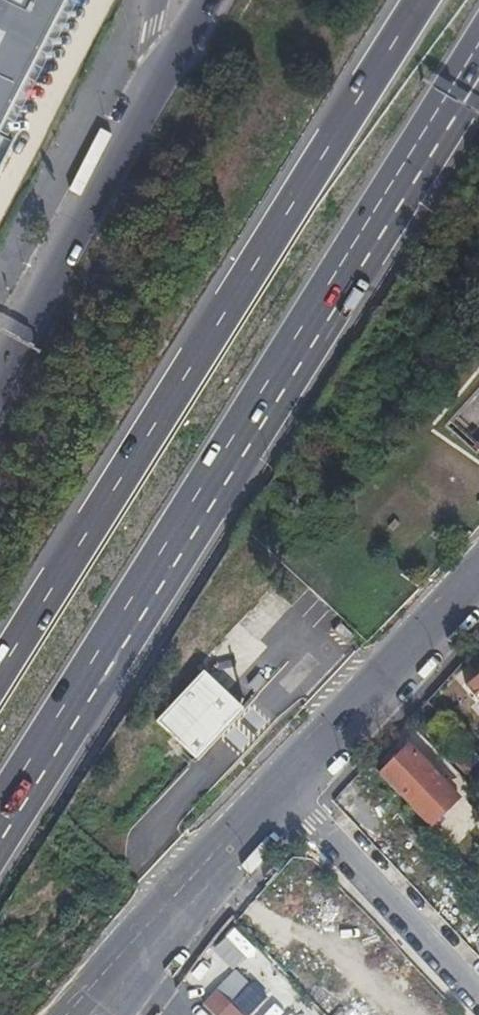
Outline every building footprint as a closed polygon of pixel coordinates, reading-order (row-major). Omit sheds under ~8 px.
[(64,0),(0,0),(0,126),(64,0)] [(204,671),(157,723),(199,761),(246,709),(204,671)] [(466,685),(478,701),(478,674),(466,685)] [(439,715),(424,730),(466,773),(478,760),(478,757),(474,752),(439,715)] [(410,746),(380,774),(426,823),(455,796),(410,746)] [(455,796),(426,823),(433,830),(462,803),(455,796)] [(201,1007),(209,1014),(237,1014),(214,993),(201,1007)]
